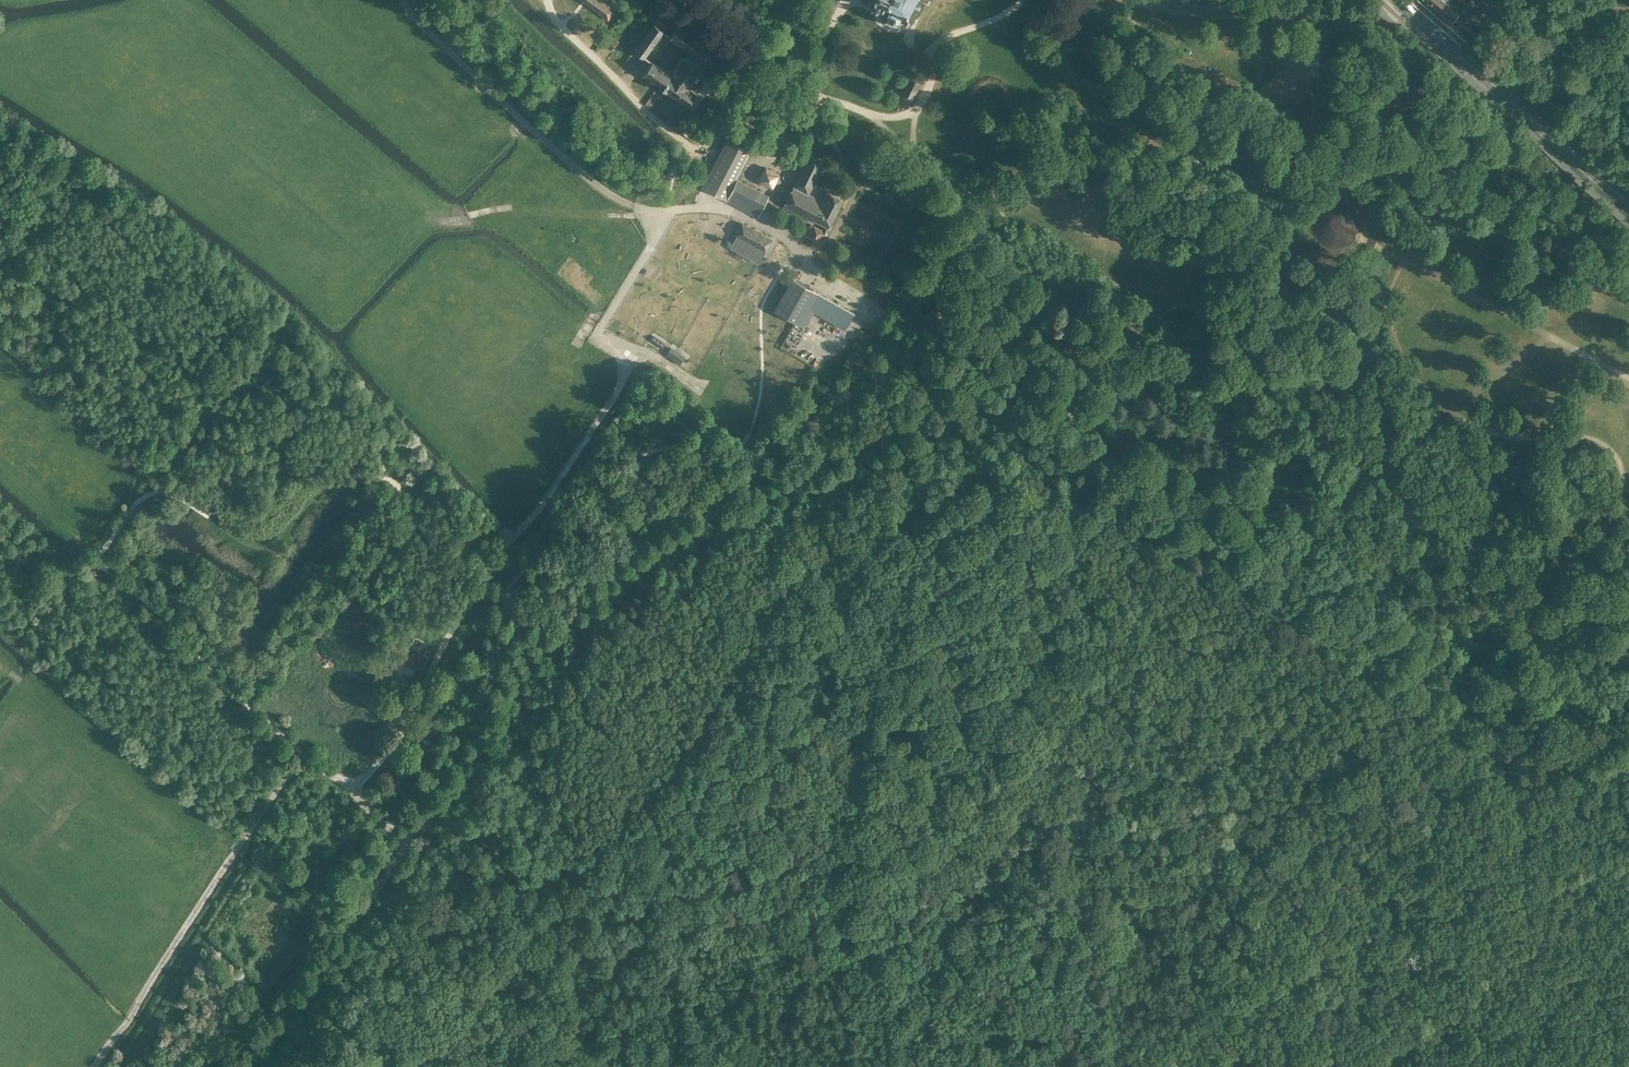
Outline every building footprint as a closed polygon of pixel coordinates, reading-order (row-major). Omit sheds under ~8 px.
[(602,0),(580,0),(608,20),(616,10),(602,0)] [(869,0),(869,3),(874,6),(878,4),(888,9),(885,13),(883,13),(881,13),(880,15),(881,17),(883,18),(884,18),(886,17),(893,21),(893,23),(894,24),(895,25),(897,25),(898,24),(899,22),(898,21),(898,20),(901,14),(910,19),(920,0),(869,0)] [(1455,4),(1451,0),(1425,0),(1451,22),(1458,13),(1456,11),(1459,7),(1455,4)] [(653,22),(633,49),(645,58),(664,30),(653,22)] [(670,73),(651,60),(641,74),(686,106),(694,94),(686,89),(705,62),(713,67),(721,56),(676,24),(669,35),(670,36),(670,37),(687,49),(670,73)] [(608,32),(600,42),(610,50),(618,40),(608,32)] [(911,73),(899,94),(912,101),(923,79),(911,73)] [(673,127),(673,126),(681,132),(686,126),(672,115),(666,123),(673,127)] [(753,152),(728,138),(703,185),(727,199),(738,180),(753,152)] [(827,227),(841,198),(825,191),(820,201),(806,194),(822,162),(808,155),(783,205),(811,219),(812,218),(823,224),(820,229),(809,224),(804,234),(817,240),(821,230),(826,233),(828,228),(827,227)] [(771,187),(778,173),(764,166),(757,180),(771,187)] [(738,180),(727,199),(760,216),(770,197),(738,180)] [(737,234),(731,246),(738,250),(736,255),(742,258),(745,254),(758,261),(764,249),(764,248),(764,249),(770,239),(742,222),(735,233),(737,234)] [(723,257),(727,250),(719,246),(715,253),(723,257)] [(804,322),(811,310),(815,303),(848,322),(856,308),(805,280),(793,272),(775,304),(804,322)] [(653,335),(649,341),(661,349),(665,343),(653,335)] [(671,346),(665,355),(679,365),(685,356),(671,346)] [(244,681),(250,686),(259,676),(253,671),(244,681)]
